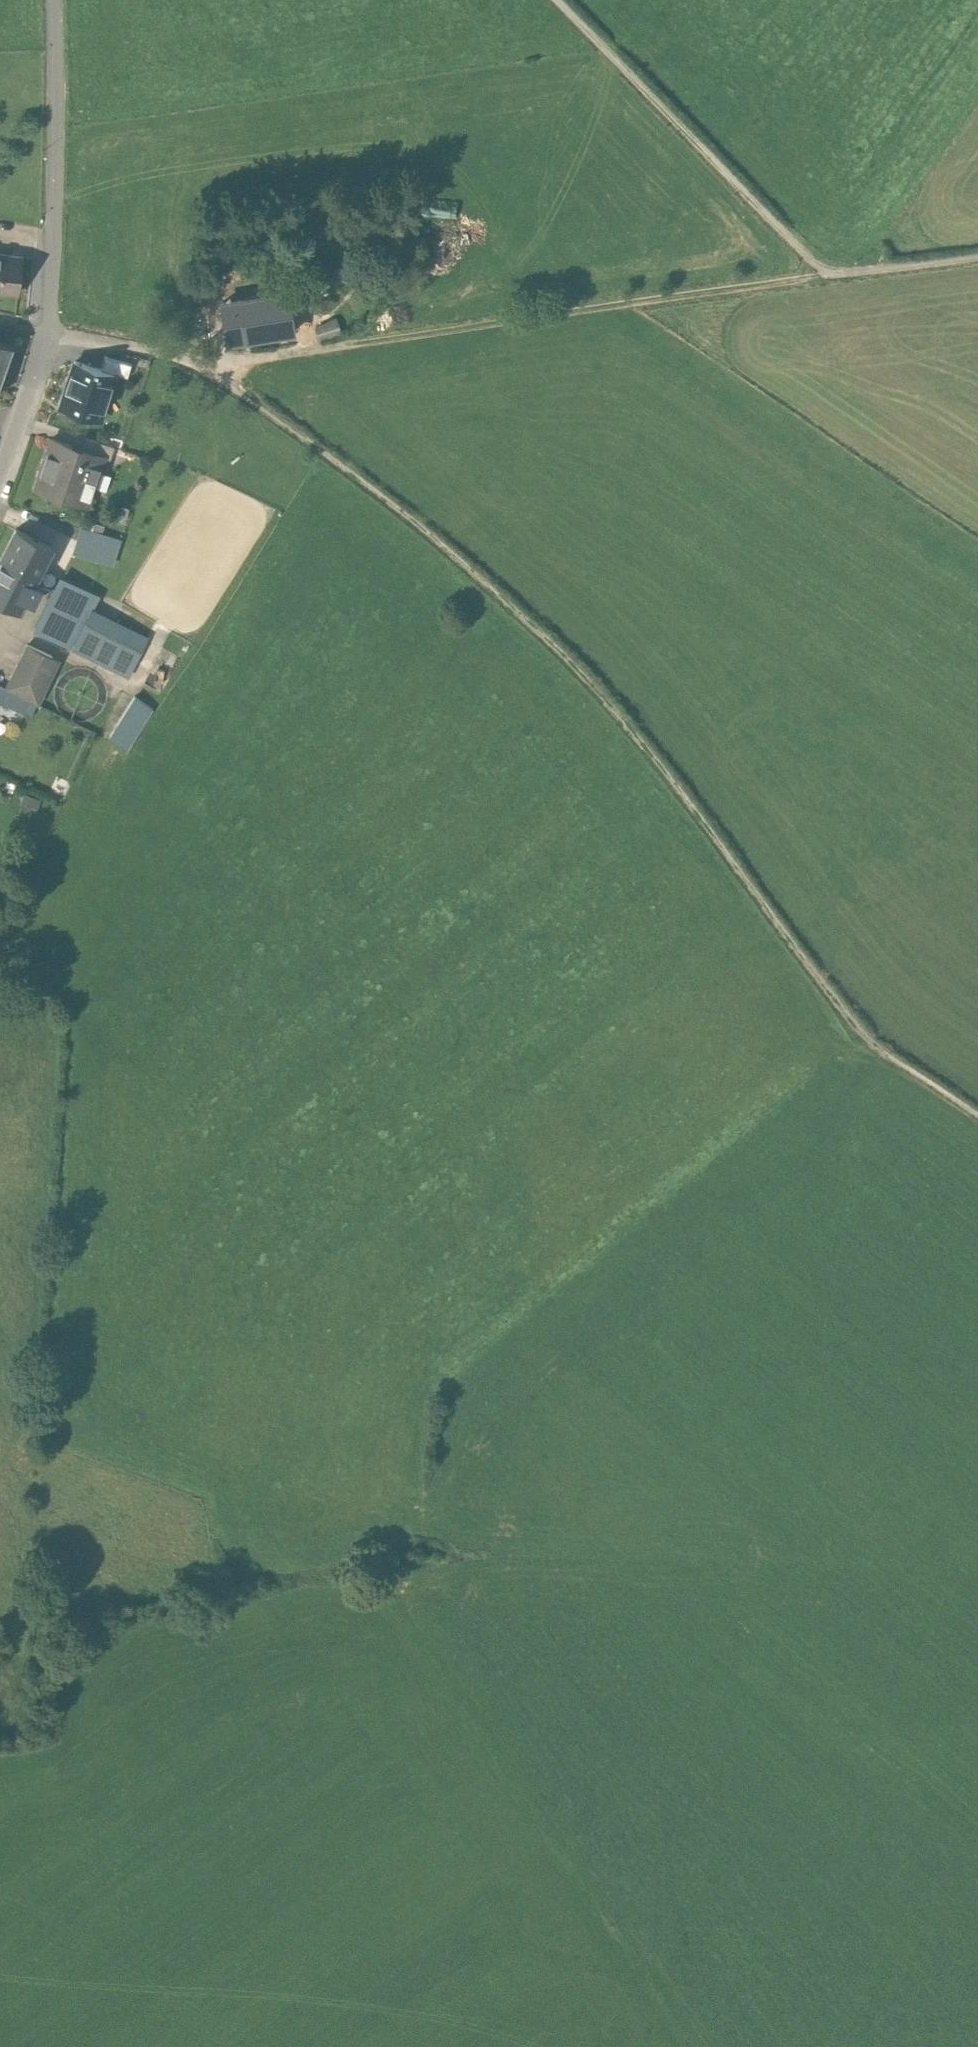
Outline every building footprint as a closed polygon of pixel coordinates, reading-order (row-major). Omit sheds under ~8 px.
[(0,252),(0,290),(18,292),(23,255),(0,252)] [(252,298),(254,314),(257,337),(293,332),(287,293),(252,298)] [(227,342),(257,337),(254,314),(245,315),(246,322),(225,325),(227,342)] [(336,316),(315,324),(321,339),(341,331),(336,316)] [(3,371),(12,345),(0,341),(0,370),(3,371)] [(104,371),(114,374),(126,379),(130,365),(108,358),(104,371)] [(99,419),(114,374),(104,371),(75,362),(61,406),(99,419)] [(104,458),(109,460),(114,447),(85,437),(81,450),(104,458)] [(87,506),(104,458),(81,450),(51,440),(35,488),(87,506)] [(129,507),(121,505),(118,515),(127,517),(129,507)] [(83,527),(102,533),(104,525),(85,519),(83,527)] [(83,527),(80,526),(72,552),(113,565),(122,539),(102,533),(83,527)] [(15,528),(1,556),(37,575),(51,547),(15,528)] [(37,575),(1,556),(0,558),(0,599),(19,609),(24,598),(32,602),(40,587),(33,583),(37,575)] [(34,627),(72,647),(92,608),(98,596),(60,577),(34,627)] [(149,637),(92,608),(72,647),(128,677),(149,637)] [(27,644),(7,687),(31,699),(40,703),(60,659),(27,644)] [(24,713),(31,699),(7,687),(0,684),(0,701),(24,713)] [(137,690),(110,733),(132,746),(159,704),(137,690)]
